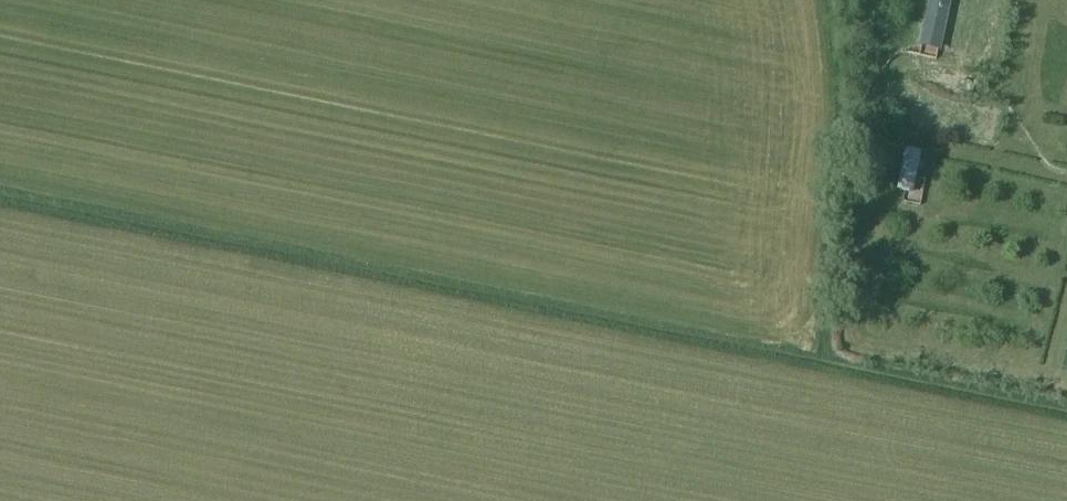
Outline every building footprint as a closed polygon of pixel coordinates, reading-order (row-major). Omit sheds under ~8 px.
[(911,193),(919,154),(903,151),(895,189),(911,193)]
